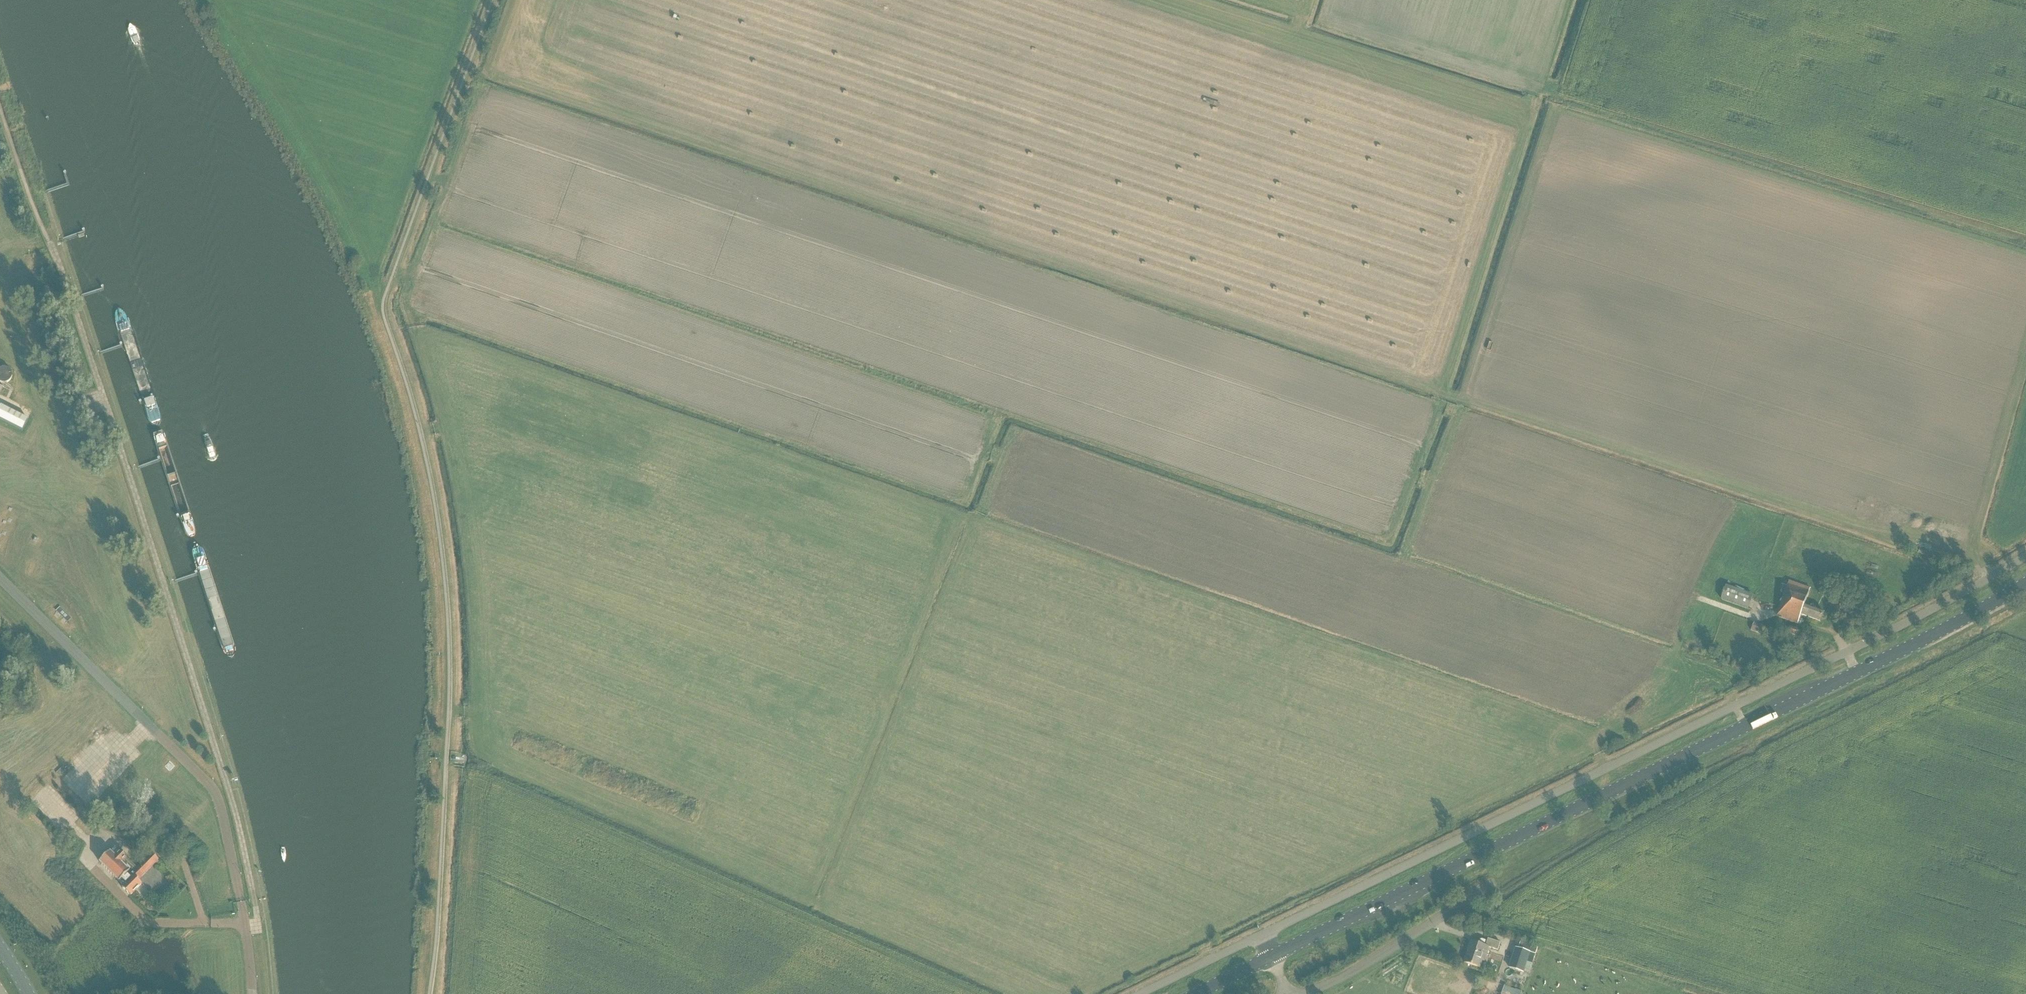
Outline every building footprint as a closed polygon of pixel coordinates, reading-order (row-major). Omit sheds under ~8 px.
[(9,377),(7,366),(0,368),(0,379),(9,377)] [(1,406),(0,408),(0,419),(23,430),(28,419),(1,406)] [(1810,589),(1789,581),(1777,616),(1798,623),(1801,614),(1821,621),(1824,612),(1804,606),(1810,589)] [(1726,586),(1721,599),(1747,609),(1752,595),(1726,586)] [(71,618),(60,607),(56,611),(67,622),(71,618)] [(1763,635),(1766,627),(1754,623),(1751,630),(1763,635)] [(1796,636),(1798,629),(1789,627),(1787,633),(1796,636)] [(1553,728),(1554,719),(1545,719),(1545,728),(1553,728)] [(101,862),(124,885),(139,869),(128,858),(129,858),(122,851),(121,851),(117,848),(112,853),(111,852),(101,862)] [(153,855),(139,869),(124,885),(125,886),(123,888),(132,896),(143,885),(139,881),(159,861),(153,855)] [(1501,943),(1488,939),(1486,946),(1471,941),(1464,963),(1480,968),(1482,962),(1484,962),(1489,948),(1498,951),(1501,943)] [(1517,948),(1510,968),(1523,973),(1530,952),(1517,948)] [(1500,993),(1515,993),(1517,988),(1503,984),(1500,993)]
